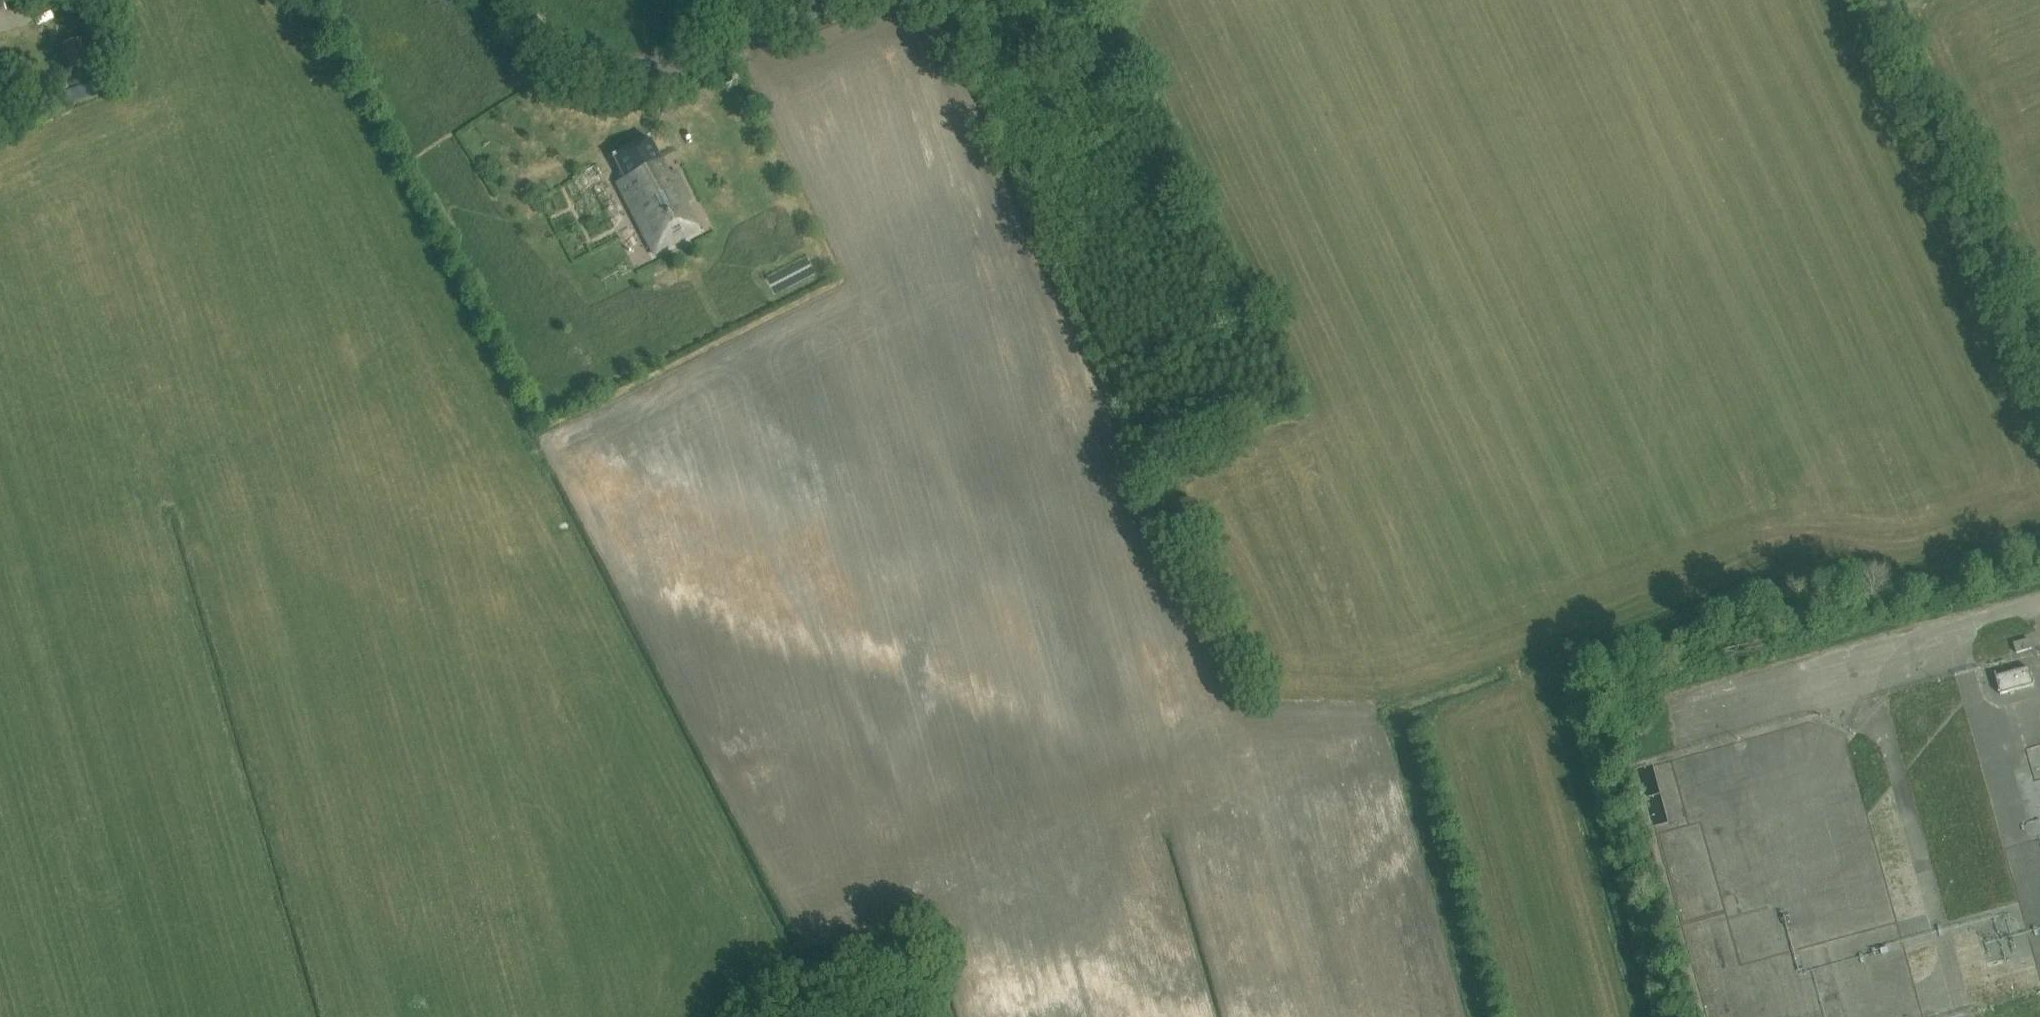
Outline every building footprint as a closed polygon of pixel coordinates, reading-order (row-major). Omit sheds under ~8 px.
[(654,254),(699,231),(686,205),(691,202),(676,172),(668,176),(649,138),(613,157),(625,179),(617,183),(654,254)] [(2016,654),(2033,649),(2030,639),(2014,644),(2016,654)] [(2001,694),(2034,685),(2029,668),(1996,677),(2001,694)] [(2028,752),(2039,804),(2039,749),(2028,752)]
